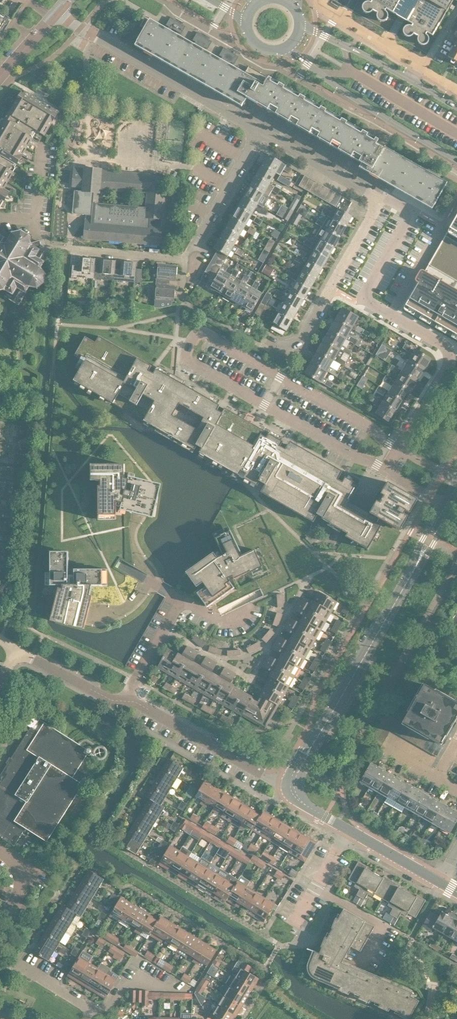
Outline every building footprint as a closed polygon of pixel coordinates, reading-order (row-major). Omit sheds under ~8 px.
[(412,9),(417,0),(369,0),(371,1),(370,3),(369,2),(368,2),(367,2),(366,2),(365,2),(364,3),(363,4),(362,4),(362,5),(361,6),(361,7),(361,8),(361,9),(362,10),(362,11),(363,11),(363,12),(364,13),(365,13),(366,13),(367,14),(368,14),(368,13),(369,13),(370,13),(371,12),(372,11),(377,13),(376,14),(376,15),(376,16),(376,17),(376,18),(377,19),(377,20),(378,20),(379,21),(380,22),(381,22),(382,22),(383,22),(384,21),(385,21),(385,20),(386,20),(387,19),(387,18),(387,17),(387,16),(387,15),(387,14),(386,13),(386,12),(385,11),(384,11),(385,9),(397,16),(397,17),(404,21),(405,20),(412,24),(411,26),(410,26),(409,25),(408,25),(407,25),(406,26),(405,26),(404,27),(403,27),(403,28),(403,29),(402,30),(402,31),(402,32),(402,33),(403,34),(404,35),(404,36),(405,36),(406,37),(407,37),(408,37),(409,37),(410,37),(410,36),(411,36),(412,35),(413,35),(413,34),(417,36),(417,37),(417,38),(417,39),(417,40),(417,41),(417,42),(418,43),(418,44),(419,44),(420,45),(421,45),(422,45),(423,45),(424,45),(425,45),(425,44),(426,44),(427,43),(427,42),(428,42),(428,41),(428,40),(428,39),(428,38),(428,37),(427,36),(427,35),(426,35),(425,34),(426,33),(432,36),(439,24),(412,9)] [(412,9),(439,24),(453,0),(417,0),(412,9)] [(137,22),(131,18),(127,26),(133,29),(137,22)] [(166,26),(180,34),(184,28),(183,27),(184,27),(181,25),(183,23),(174,18),(172,20),(170,19),(170,20),(169,20),(166,26)] [(203,50),(194,45),(193,45),(194,45),(177,35),(177,36),(176,35),(176,37),(169,33),(170,31),(167,30),(166,30),(167,29),(164,28),(162,30),(161,29),(152,24),(149,22),(144,20),(140,27),(141,28),(142,26),(144,28),(136,43),(145,48),(145,49),(153,53),(154,54),(162,59),(163,59),(171,64),(180,69),(189,74),(198,79),(207,84),(216,89),(224,94),(225,94),(233,99),(234,99),(242,104),(243,103),(247,97),(257,103),(267,109),(268,109),(278,115),(288,121),(299,127),(309,133),(319,139),(320,139),(330,144),(330,145),(340,150),(341,151),(351,156),(361,162),(360,165),(370,171),(371,171),(379,176),(380,176),(388,181),(397,186),(406,191),(415,196),(424,201),(430,205),(432,206),(433,206),(434,205),(440,194),(442,190),(445,185),(444,185),(440,182),(428,175),(428,176),(427,175),(410,165),(410,166),(408,165),(409,164),(393,155),(392,155),(391,155),(391,154),(386,151),(383,150),(373,144),(366,141),(361,138),(363,135),(362,135),(343,124),(341,123),(322,112),(320,111),(321,111),(301,100),(300,99),(280,88),(279,87),(272,83),(270,82),(266,79),(265,80),(258,76),(259,76),(258,76),(255,80),(247,75),(246,75),(230,65),(230,66),(229,65),(220,60),(219,60),(220,59),(203,50),(203,51),(203,50)] [(194,45),(203,50),(204,48),(204,47),(207,49),(210,43),(210,42),(208,41),(199,35),(197,34),(196,35),(196,34),(192,40),(196,42),(194,45)] [(452,48),(450,47),(448,50),(450,51),(447,57),(451,60),(454,62),(456,63),(456,39),(452,48)] [(222,57),(220,60),(229,65),(231,62),(234,64),(237,58),(236,58),(237,57),(223,49),(223,50),(222,50),(219,56),(222,57)] [(22,91),(8,114),(35,131),(43,135),(57,112),(22,91)] [(8,114),(6,113),(0,123),(0,125),(0,132),(26,147),(35,131),(8,114)] [(15,164),(26,147),(0,132),(0,155),(15,164)] [(15,164),(0,155),(0,177),(6,180),(11,172),(15,164)] [(267,155),(261,166),(275,174),(278,168),(283,171),(283,170),(289,174),(292,169),(267,155)] [(269,184),(275,174),(261,166),(255,176),(269,184)] [(164,195),(161,195),(162,187),(165,181),(151,173),(150,175),(100,171),(100,170),(84,169),(73,169),(72,187),(82,188),(82,192),(73,191),(71,214),(86,215),(85,220),(84,220),(83,239),(159,245),(160,227),(151,226),(152,220),(162,220),(164,205),(164,195)] [(269,184),(255,176),(249,187),(263,195),(263,194),(267,197),(268,197),(271,191),(277,195),(280,190),(269,184)] [(288,187),(291,182),(279,176),(276,181),(288,187)] [(304,176),(298,186),(303,189),(309,179),(304,176)] [(303,189),(308,192),(309,192),(314,182),(309,179),(303,189)] [(309,192),(310,193),(314,195),(320,185),(314,182),(309,192)] [(320,185),(314,195),(319,198),(325,188),(320,185)] [(243,197),(257,205),(263,195),(249,187),(243,197)] [(319,198),(322,200),(324,201),(330,191),(325,188),(319,198)] [(324,201),(329,204),(335,194),(330,191),(324,201)] [(335,194),(329,204),(334,207),(338,202),(340,197),(335,194)] [(251,216),(257,205),(243,197),(237,207),(251,216)] [(348,208),(351,203),(340,197),(338,202),(348,208)] [(292,202),(290,205),(288,209),(292,211),(296,205),(292,202)] [(338,202),(334,207),(338,209),(345,213),(348,208),(338,202)] [(282,217),(288,207),(282,205),(277,214),(282,217)] [(245,226),(251,216),(237,207),(231,218),(245,226)] [(265,216),(268,211),(261,207),(258,212),(265,216)] [(304,217),(308,211),(302,208),(299,207),(296,213),(304,217)] [(345,213),(338,209),(334,215),(323,209),(321,213),(327,217),(331,219),(332,219),(345,227),(351,216),(345,213)] [(296,213),(290,223),(296,226),(302,216),(296,213)] [(404,305),(415,311),(416,312),(421,315),(425,317),(431,321),(437,324),(447,330),(453,333),(456,336),(456,214),(449,227),(448,229),(441,242),(424,272),(417,283),(414,288),(404,305)] [(259,226),(262,221),(255,217),(252,222),(259,226)] [(324,224),(317,220),(315,224),(321,227),(325,230),(326,230),(339,237),(345,227),(332,219),(331,219),(327,217),(324,224)] [(231,218),(225,228),(239,236),(245,226),(231,218)] [(320,240),(333,248),(339,237),(326,230),(325,230),(321,227),(315,238),(320,240)] [(233,246),(239,236),(225,228),(219,239),(233,247),(233,246)] [(246,233),(253,236),(256,231),(249,228),(246,233)] [(2,290),(3,291),(4,291),(3,290),(6,292),(3,296),(18,305),(25,293),(29,287),(35,288),(36,289),(37,289),(37,288),(42,284),(44,284),(44,283),(43,282),(44,275),(45,275),(45,274),(44,274),(39,268),(43,263),(49,253),(40,247),(39,242),(30,243),(28,237),(30,236),(29,235),(28,236),(21,232),(21,230),(20,230),(20,232),(12,233),(12,231),(11,231),(11,232),(11,234),(8,240),(0,236),(1,234),(0,234),(0,290),(2,290)] [(213,249),(216,251),(227,257),(230,251),(241,257),(244,252),(233,246),(233,247),(219,239),(213,249)] [(269,239),(263,250),(268,253),(274,242),(269,239)] [(306,240),(303,245),(313,251),(314,250),(327,258),(333,248),(320,240),(316,246),(306,240)] [(268,253),(263,250),(257,260),(263,263),(268,253)] [(303,259),(306,254),(300,250),(297,255),(303,259)] [(314,250),(313,251),(308,261),(321,269),(327,258),(314,250)] [(213,256),(224,262),(227,257),(216,251),(213,256)] [(210,262),(221,268),(223,264),(224,262),(213,256),(210,262)] [(72,267),(71,279),(78,280),(78,278),(92,279),(93,267),(94,260),(79,259),(78,267),(72,267)] [(92,279),(113,281),(114,270),(114,261),(100,260),(99,267),(93,267),(92,279)] [(297,269),(300,264),(294,261),(291,265),(297,269)] [(315,279),(321,269),(308,261),(302,271),(315,279)] [(113,281),(133,282),(135,270),(135,263),(120,262),(120,271),(114,270),(113,281)] [(218,273),(219,271),(221,268),(210,262),(207,267),(218,273)] [(214,291),(219,294),(227,281),(222,277),(228,266),(223,264),(221,268),(219,271),(218,273),(215,279),(211,285),(201,279),(198,283),(213,292),(214,291)] [(175,281),(176,266),(157,265),(156,282),(168,283),(168,280),(175,281)] [(265,275),(270,267),(265,265),(261,273),(265,275)] [(204,273),(215,279),(218,273),(207,267),(204,273)] [(229,302),(230,300),(241,282),(235,278),(238,272),(234,269),(227,281),(219,294),(223,296),(222,298),(229,302)] [(288,271),(285,276),(291,279),(294,275),(288,271)] [(309,289),(315,279),(302,271),(296,282),(309,289)] [(211,285),(215,279),(204,273),(200,279),(201,279),(211,285)] [(230,300),(240,306),(248,293),(242,289),(249,278),(244,275),(241,282),(230,300)] [(286,290),(290,292),(303,300),(309,289),(296,282),(291,279),(288,285),(289,286),(286,290)] [(254,281),(248,293),(240,306),(251,313),(259,299),(259,298),(261,294),(256,290),(259,284),(254,281)] [(168,286),(168,283),(156,282),(154,300),(173,302),(175,287),(168,286)] [(273,297),(279,300),(282,295),(276,292),(273,297)] [(297,310),(303,300),(290,292),(284,303),(297,310)] [(266,293),(260,303),(265,306),(271,295),(266,293)] [(260,303),(254,314),(261,318),(267,307),(265,306),(260,303)] [(291,321),(297,310),(284,303),(278,313),(291,321)] [(356,318),(341,309),(335,320),(349,328),(356,318)] [(285,331),(291,321),(278,313),(271,324),(285,331)] [(349,328),(335,320),(329,331),(343,339),(355,345),(357,341),(346,334),(349,328)] [(355,331),(361,335),(361,334),(364,330),(357,326),(355,331)] [(343,339),(329,331),(323,341),(337,350),(337,349),(342,352),(348,356),(351,351),(340,345),(343,339)] [(219,406),(218,405),(176,381),(178,378),(163,369),(161,372),(153,368),(98,336),(95,343),(84,337),(74,356),(84,361),(73,381),(125,411),(126,410),(130,413),(162,432),(160,436),(185,450),(188,446),(238,475),(240,471),(245,474),(242,478),(257,486),(260,481),(279,447),(282,442),(268,434),(250,423),(249,424),(244,421),(244,420),(224,409),(219,407),(219,406)] [(337,350),(323,341),(316,352),(331,360),(339,365),(342,367),(345,362),(338,358),(342,352),(337,349),(337,350)] [(381,344),(375,355),(379,357),(386,347),(381,344)] [(408,352),(411,348),(405,344),(402,348),(408,352)] [(408,361),(423,370),(430,359),(415,350),(408,361)] [(331,360),(316,352),(310,362),(325,371),(336,377),(339,373),(336,371),(339,365),(331,360)] [(423,370),(408,361),(401,371),(416,381),(423,370)] [(321,377),(325,371),(310,362),(304,373),(318,382),(330,388),(332,384),(321,377)] [(395,374),(397,369),(391,365),(389,370),(395,374)] [(401,371),(395,382),(409,391),(416,381),(401,371)] [(388,384),(391,380),(385,376),(382,380),(388,384)] [(403,402),(409,391),(395,382),(388,392),(403,402)] [(396,412),(403,402),(388,392),(382,403),(396,412)] [(375,405),(378,400),(372,397),(369,401),(375,405)] [(389,423),(396,412),(382,403),(375,414),(389,423)] [(262,489),(268,493),(266,496),(281,505),(283,501),(294,507),(291,511),(306,519),(308,516),(314,519),(315,519),(320,522),(321,519),(346,533),(345,537),(367,549),(381,526),(367,518),(369,515),(348,503),(358,485),(352,482),(352,481),(351,480),(351,481),(344,477),(342,482),(337,480),(340,475),(334,471),(336,468),(321,460),(319,463),(309,457),(311,454),(295,445),(293,448),(287,445),(284,450),(279,447),(260,481),(265,484),(262,489)] [(123,486),(123,465),(58,465),(58,585),(69,585),(66,597),(76,600),(78,593),(80,594),(82,585),(123,585),(123,573),(123,566),(123,561),(124,496),(129,497),(132,488),(123,486)] [(378,519),(396,529),(404,515),(403,514),(405,511),(406,511),(414,498),(386,482),(379,494),(382,496),(380,498),(380,497),(378,500),(379,500),(378,502),(375,501),(368,513),(378,519)] [(239,552),(224,559),(227,566),(245,557),(261,592),(263,596),(292,582),(261,516),(230,531),(239,552)] [(213,553),(189,570),(199,584),(202,583),(205,587),(200,590),(210,605),(228,592),(234,588),(226,578),(232,576),(233,579),(261,566),(254,550),(242,556),(239,550),(237,547),(233,537),(230,530),(214,538),(217,545),(222,555),(216,558),(213,553)] [(92,596),(88,596),(91,586),(102,586),(102,570),(73,570),(73,585),(67,585),(67,557),(49,557),(49,586),(61,586),(61,589),(58,588),(51,616),(85,625),(92,596)] [(332,609),(336,603),(318,593),(313,602),(333,613),(335,611),(332,609)] [(309,605),(300,600),(296,605),(325,622),(329,614),(332,616),(333,613),(313,602),(311,601),(309,605)] [(325,622),(296,605),(293,611),(302,616),(300,620),(320,631),(325,622)] [(346,615),(349,610),(344,607),(341,612),(346,615)] [(298,624),(289,618),(286,624),(314,640),(320,631),(300,620),(298,624)] [(338,629),(342,623),(336,620),(333,626),(338,629)] [(282,630),(292,635),(290,639),(309,650),(314,640),(286,624),(282,630)] [(335,634),(338,629),(333,626),(330,631),(335,634)] [(269,638),(273,634),(269,630),(265,635),(269,638)] [(191,640),(196,644),(200,640),(195,635),(191,640)] [(265,643),(269,638),(265,635),(261,640),(265,643)] [(290,639),(287,642),(278,637),(275,643),(303,659),(309,650),(290,639)] [(326,639),(323,644),(328,647),(331,642),(326,639)] [(196,644),(201,648),(204,644),(200,640),(196,644)] [(275,643),(272,649),(281,654),(279,658),(298,669),(303,659),(275,643)] [(324,653),(328,647),(323,644),(319,650),(324,653)] [(180,656),(176,654),(176,655),(166,673),(175,678),(191,650),(186,647),(180,656)] [(176,655),(166,650),(156,668),(166,673),(176,655)] [(195,665),(192,663),(197,653),(191,650),(175,678),(184,684),(195,665)] [(277,661),(267,656),(264,662),(293,678),(298,669),(279,658),(277,661)] [(204,657),(199,667),(195,665),(184,684),(194,689),(210,661),(204,657)] [(317,666),(320,660),(315,658),(312,663),(317,666)] [(210,673),(216,664),(210,661),(194,689),(203,695),(214,676),(210,673)] [(268,677),(269,678),(287,688),(293,678),(264,662),(261,667),(270,673),(268,677)] [(314,672),(317,666),(312,663),(309,669),(314,672)] [(214,676),(203,695),(212,700),(229,671),(224,668),(218,678),(214,676)] [(229,671),(212,700),(222,706),(233,687),(229,684),(235,674),(229,671)] [(304,676),(301,682),(306,685),(310,679),(304,676)] [(259,696),(260,697),(276,706),(287,688),(269,678),(259,696)] [(303,691),(306,685),(301,682),(298,688),(303,691)] [(438,744),(443,746),(448,737),(444,735),(456,712),(456,705),(422,685),(401,722),(406,725),(412,729),(417,731),(422,734),(427,737),(433,740),(438,744)] [(233,687),(222,706),(232,711),(242,693),(233,687)] [(242,693),(232,711),(241,716),(251,699),(251,698),(242,693)] [(294,695),(290,701),(296,704),(299,698),(294,695)] [(251,699),(241,716),(263,729),(276,706),(260,697),(257,703),(251,699)] [(292,709),(296,704),(290,701),(287,706),(292,709)] [(387,735),(390,731),(390,730),(396,719),(385,713),(376,729),(387,735)] [(390,730),(390,731),(395,734),(401,722),(396,719),(390,730)] [(88,776),(77,770),(86,757),(89,758),(91,754),(92,753),(91,752),(91,751),(90,751),(89,750),(88,750),(87,750),(44,722),(37,733),(30,728),(22,741),(10,758),(7,764),(2,772),(0,775),(0,777),(2,778),(0,781),(0,838),(14,846),(25,829),(38,837),(46,842),(48,840),(66,811),(87,778),(88,776)] [(406,725),(401,722),(395,734),(400,736),(406,725)] [(400,736),(405,740),(412,729),(406,725),(400,736)] [(384,740),(387,735),(376,729),(373,734),(384,740)] [(405,740),(410,742),(417,731),(412,729),(405,740)] [(410,742),(416,745),(422,734),(417,731),(410,742)] [(384,740),(373,734),(370,739),(381,746),(384,740)] [(416,745),(421,749),(427,737),(422,734),(416,745)] [(426,752),(433,740),(427,737),(421,749),(426,752)] [(378,751),(381,746),(370,739),(366,745),(378,751)] [(426,752),(432,755),(438,744),(433,740),(426,752)] [(432,755),(436,758),(443,746),(438,744),(432,755)] [(163,769),(177,778),(183,768),(168,759),(163,769)] [(359,782),(368,788),(379,768),(370,763),(359,782)] [(388,774),(379,768),(368,788),(377,793),(388,774)] [(171,787),(177,778),(163,769),(157,778),(171,787)] [(397,779),(388,774),(377,793),(386,798),(397,779)] [(166,796),(171,787),(157,778),(151,788),(166,796)] [(386,798),(395,803),(406,784),(397,779),(386,798)] [(214,787),(204,781),(195,797),(202,801),(200,804),(202,806),(214,787)] [(415,789),(406,784),(395,803),(404,808),(415,789)] [(190,786),(185,795),(190,799),(196,789),(190,786)] [(223,793),(214,787),(202,806),(206,808),(208,804),(214,808),(223,793)] [(151,788),(146,797),(160,806),(166,796),(151,788)] [(404,808),(413,813),(424,794),(415,789),(404,808)] [(218,816),(221,817),(233,799),(223,793),(214,808),(220,812),(218,816)] [(433,799),(424,794),(413,813),(422,818),(433,799)] [(164,808),(160,806),(146,797),(145,797),(149,800),(144,809),(158,818),(164,808)] [(242,804),(233,799),(221,817),(224,819),(226,816),(232,819),(232,820),(242,804)] [(422,818),(430,823),(441,804),(433,799),(422,818)] [(230,823),(240,829),(251,810),(242,804),(232,820),(232,819),(230,823)] [(451,809),(441,804),(430,823),(440,829),(451,809)] [(144,809),(138,818),(153,827),(158,818),(144,809)] [(449,834),(456,819),(456,813),(451,809),(440,829),(449,834)] [(260,815),(251,810),(240,829),(243,830),(245,827),(251,831),(263,812),(262,812),(260,815)] [(272,817),(263,812),(251,831),(252,831),(254,827),(260,831),(258,835),(261,836),(272,817)] [(282,823),(272,817),(261,836),(264,838),(267,834),(273,838),(282,823)] [(147,836),(153,827),(138,818),(133,827),(147,836)] [(185,828),(191,831),(195,826),(185,820),(180,828),(183,830),(185,828)] [(291,829),(282,823),(273,838),(279,842),(277,846),(279,848),(291,829)] [(204,831),(195,826),(191,831),(201,837),(204,831)] [(141,845),(147,836),(133,827),(127,837),(141,845)] [(279,848),(283,849),(288,853),(291,849),(300,834),(291,829),(279,848)] [(201,837),(210,843),(213,837),(208,834),(204,831),(201,837)] [(310,840),(300,834),(289,853),(295,857),(298,859),(305,863),(316,844),(310,840)] [(229,836),(225,842),(230,845),(234,839),(229,836)] [(127,837),(121,846),(136,855),(141,845),(127,837)] [(210,843),(215,846),(219,840),(213,837),(210,843)] [(160,843),(162,840),(158,838),(154,845),(158,847),(160,843)] [(230,845),(233,847),(239,851),(241,848),(235,844),(237,840),(234,839),(230,845)] [(232,848),(219,840),(215,846),(222,851),(228,854),(232,848)] [(169,846),(158,865),(168,871),(179,852),(169,846)] [(182,847),(179,852),(168,871),(177,876),(188,858),(191,853),(182,847)] [(234,857),(238,860),(242,854),(232,848),(228,854),(234,857)] [(242,854),(238,860),(247,866),(250,861),(251,860),(242,854)] [(265,861),(269,864),(273,858),(269,855),(265,861)] [(186,882),(197,863),(188,858),(177,876),(186,882)] [(197,863),(186,882),(196,888),(210,863),(201,858),(197,863)] [(258,859),(255,864),(255,865),(262,869),(266,863),(258,859)] [(355,896),(359,898),(373,873),(365,869),(366,867),(358,862),(348,879),(355,884),(353,887),(359,890),(355,896)] [(210,863),(196,888),(205,893),(220,869),(210,863)] [(220,869),(205,893),(214,899),(229,875),(220,869)] [(298,873),(296,871),(291,869),(288,875),(295,879),(298,873)] [(277,879),(281,873),(277,870),(273,876),(277,879)] [(83,880),(98,890),(104,880),(89,871),(83,880)] [(374,895),(381,899),(391,881),(383,876),(382,878),(373,873),(359,898),(364,900),(367,894),(372,898),(374,895)] [(229,875),(214,899),(224,905),(226,901),(226,900),(237,882),(238,881),(229,875)] [(92,899),(98,890),(83,880),(77,890),(92,899)] [(389,914),(393,917),(407,892),(399,888),(400,886),(391,881),(381,899),(388,903),(387,906),(392,909),(389,914)] [(235,906),(247,888),(237,882),(226,900),(226,901),(235,906)] [(256,893),(247,888),(235,906),(239,908),(241,905),(246,908),(247,908),(256,893)] [(86,908),(92,899),(77,890),(72,899),(86,908)] [(393,917),(397,919),(400,914),(406,917),(407,913),(415,918),(425,900),(416,895),(415,897),(407,892),(393,917)] [(251,916),(254,918),(265,899),(256,893),(247,908),(246,908),(243,912),(251,916)] [(111,913),(109,917),(116,921),(119,923),(130,904),(121,898),(111,913)] [(364,900),(359,898),(356,904),(360,907),(364,900)] [(81,918),(86,908),(72,899),(66,908),(62,906),(81,918)] [(265,899),(254,918),(263,923),(272,909),(275,911),(278,906),(265,899)] [(130,904),(119,923),(122,924),(128,928),(130,925),(140,910),(130,904)] [(56,916),(71,925),(77,916),(80,919),(81,918),(62,906),(56,916)] [(140,910),(130,925),(136,929),(134,932),(137,934),(149,915),(150,914),(141,908),(140,910)] [(311,959),(309,964),(308,965),(308,966),(308,967),(308,968),(308,969),(308,970),(309,970),(309,972),(310,973),(310,974),(311,975),(312,976),(313,977),(315,978),(339,988),(337,990),(347,995),(348,992),(359,996),(357,999),(368,1003),(369,1000),(379,1005),(377,1007),(388,1011),(389,1009),(399,1013),(397,1016),(405,1018),(406,1018),(408,1018),(418,1001),(410,996),(412,993),(374,977),(345,965),(347,961),(343,959),(350,947),(360,952),(374,927),(364,923),(364,921),(343,909),(337,919),(335,918),(331,928),(332,929),(329,934),(326,938),(324,937),(320,947),(321,948),(318,954),(306,949),(317,954),(313,961),(311,959)] [(429,912),(421,927),(430,932),(433,928),(442,933),(454,913),(449,911),(445,914),(441,912),(438,917),(429,912)] [(442,933),(453,939),(456,932),(456,921),(456,919),(456,915),(454,913),(442,933)] [(149,915),(137,934),(141,936),(147,940),(149,936),(160,917),(158,921),(149,915)] [(66,934),(71,925),(56,916),(51,925),(66,934)] [(160,917),(149,936),(156,940),(159,941),(170,923),(160,917)] [(170,923),(159,941),(162,943),(164,940),(170,943),(179,929),(170,923)] [(51,925),(45,934),(60,944),(66,934),(51,925)] [(170,943),(168,947),(173,951),(172,952),(175,954),(176,952),(177,953),(188,935),(179,929),(170,943)] [(54,953),(60,944),(45,934),(39,944),(54,953)] [(176,952),(175,954),(178,956),(179,954),(187,959),(189,955),(198,940),(188,935),(177,953),(176,952)] [(99,948),(103,940),(99,937),(95,943),(99,945),(98,947),(99,948)] [(198,940),(189,955),(195,959),(193,962),(196,964),(207,946),(198,940)] [(126,952),(130,946),(126,943),(122,950),(126,952)] [(48,963),(54,953),(39,944),(33,954),(48,963)] [(112,946),(109,951),(114,955),(113,958),(117,960),(122,952),(112,946)] [(126,952),(129,954),(136,958),(138,954),(132,950),(133,948),(130,946),(126,952)] [(207,946),(196,964),(199,966),(201,962),(208,966),(217,952),(216,951),(207,946)] [(68,976),(78,982),(89,964),(93,958),(82,951),(78,957),(80,958),(69,974),(68,976)] [(162,968),(166,971),(170,965),(165,962),(162,968)] [(244,963),(235,978),(252,989),(258,979),(247,972),(251,967),(244,963)] [(89,964),(78,982),(87,988),(98,970),(89,964)] [(215,971),(218,967),(213,964),(211,968),(208,974),(212,976),(215,971)] [(98,970),(87,988),(96,993),(107,975),(108,973),(109,972),(110,970),(101,965),(98,970)] [(96,993),(106,999),(117,981),(116,981),(118,977),(109,972),(108,973),(107,975),(96,993)] [(184,973),(180,980),(185,983),(189,976),(184,973)] [(231,976),(225,985),(229,987),(247,998),(252,989),(235,978),(231,976)] [(247,998),(229,987),(225,985),(225,986),(224,986),(222,986),(221,987),(220,989),(220,990),(220,992),(220,994),(223,997),(223,996),(241,1007),(247,998)] [(195,994),(201,1005),(205,998),(201,995),(196,992),(196,993),(195,994)] [(223,996),(223,997),(218,1006),(235,1017),(241,1007),(223,996)] [(235,1017),(218,1006),(212,1016),(217,1018),(234,1018),(235,1017)]
